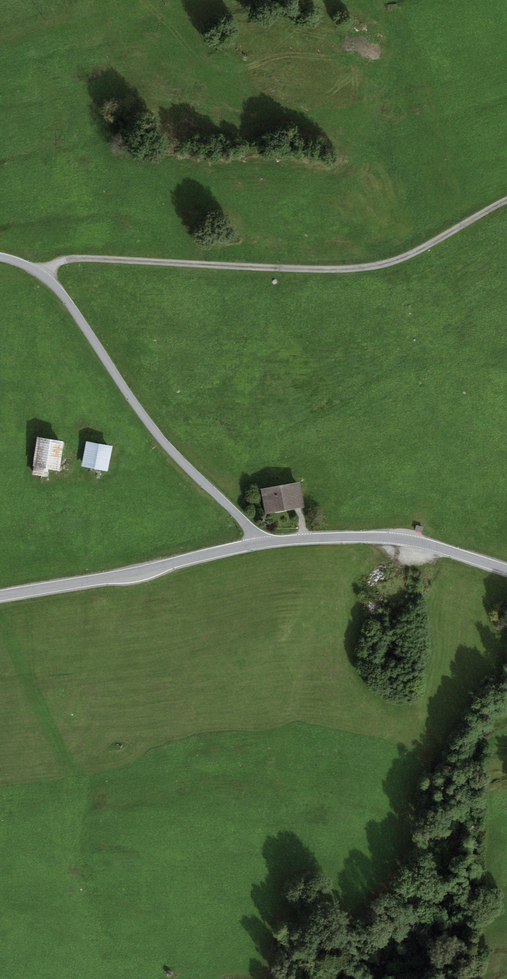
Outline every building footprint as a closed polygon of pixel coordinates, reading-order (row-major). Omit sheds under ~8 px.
[(62,445),(34,442),(31,472),(59,475),(62,445)] [(111,449),(84,445),(80,470),(107,474),(111,449)] [(299,484),(261,491),(265,516),(304,509),(299,484)]
